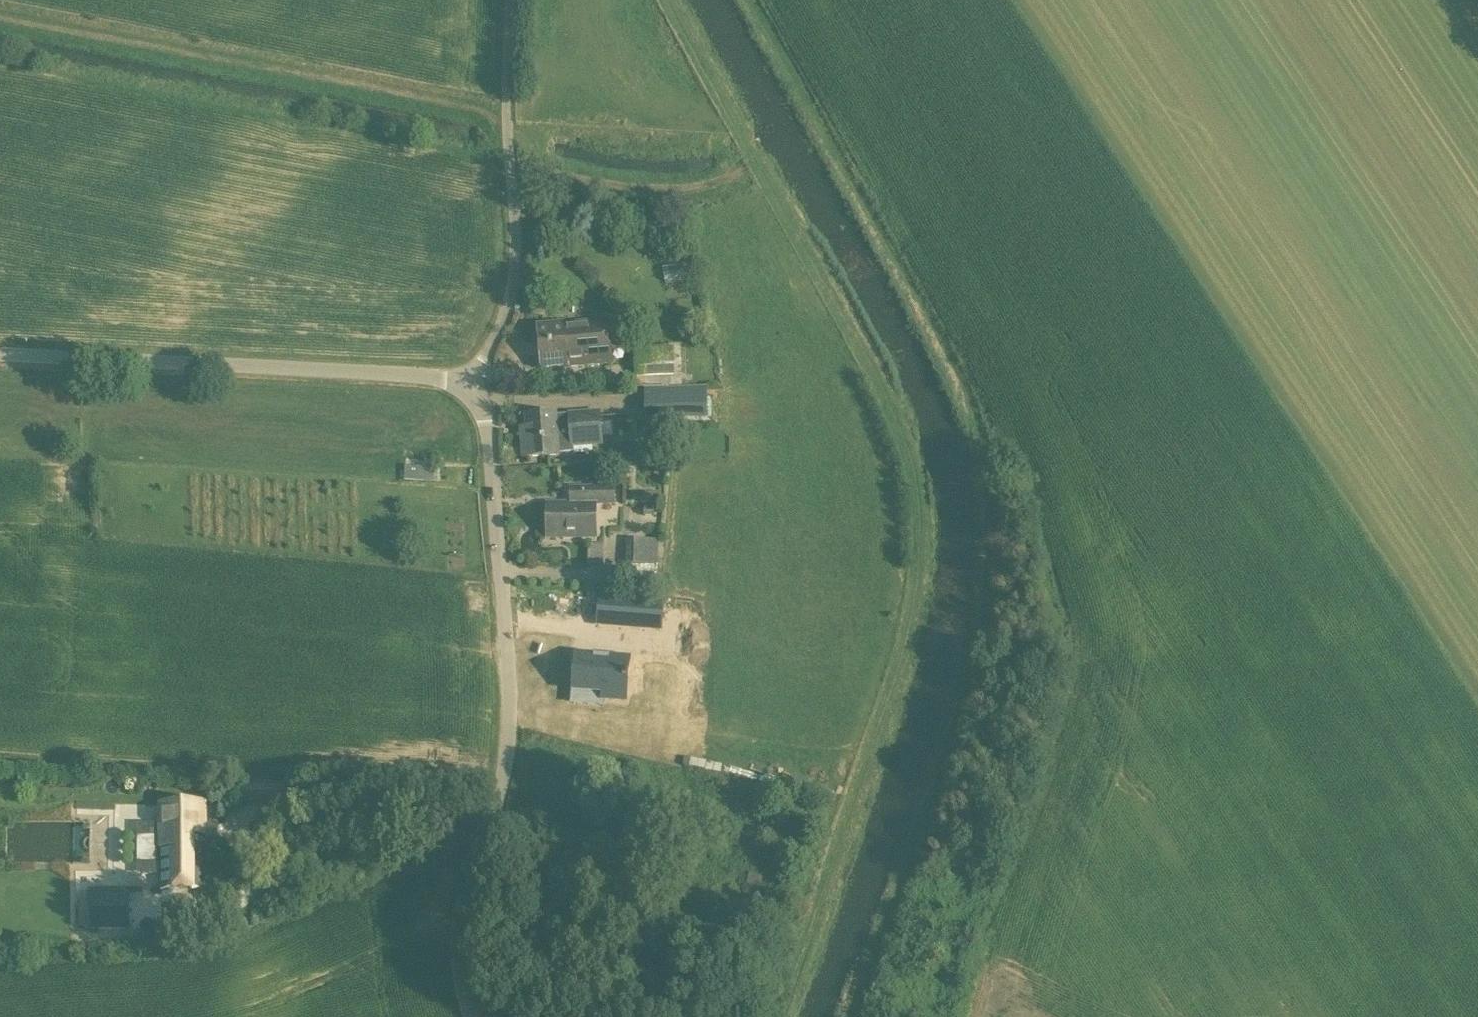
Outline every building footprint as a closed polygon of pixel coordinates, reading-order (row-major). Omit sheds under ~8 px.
[(664,283),(689,280),(687,266),(662,270),(664,283)] [(541,370),(612,364),(608,319),(537,326),(541,370)] [(673,348),(634,349),(635,376),(674,375),(673,348)] [(669,388),(646,388),(646,415),(670,416),(706,416),(707,389),(669,388)] [(523,458),(559,455),(559,454),(573,452),(573,448),(603,446),(600,411),(568,413),(568,415),(556,416),(556,413),(525,415),(527,436),(521,436),(523,458)] [(429,479),(430,464),(407,463),(406,479),(429,479)] [(546,538),(595,538),(595,504),(615,504),(615,486),(570,486),(570,504),(546,504),(546,538)] [(657,565),(658,542),(627,541),(626,565),(657,565)] [(591,546),(590,566),(603,566),(603,546),(591,546)] [(624,585),(654,586),(654,578),(625,577),(624,585)] [(658,630),(661,603),(623,599),(620,626),(658,630)] [(578,657),(575,691),(604,693),(603,699),(625,701),(626,685),(628,685),(629,678),(627,677),(628,661),(610,660),(610,658),(595,657),(595,658),(578,657)] [(711,761),(710,767),(740,773),(741,767),(711,761)] [(286,780),(247,780),(247,798),(286,798),(286,780)] [(160,888),(206,888),(206,842),(222,842),(222,825),(206,825),(206,806),(161,806),(160,888)] [(158,817),(140,818),(141,859),(160,858),(158,817)] [(130,888),(88,889),(89,929),(131,928),(130,888)]
